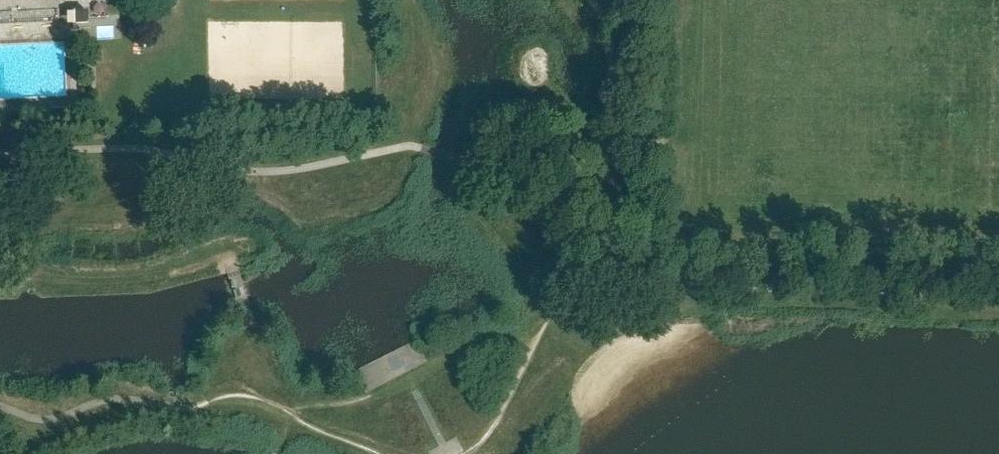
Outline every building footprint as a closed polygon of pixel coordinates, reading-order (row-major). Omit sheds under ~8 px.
[(89,12),(77,12),(77,25),(90,24),(89,12)]
